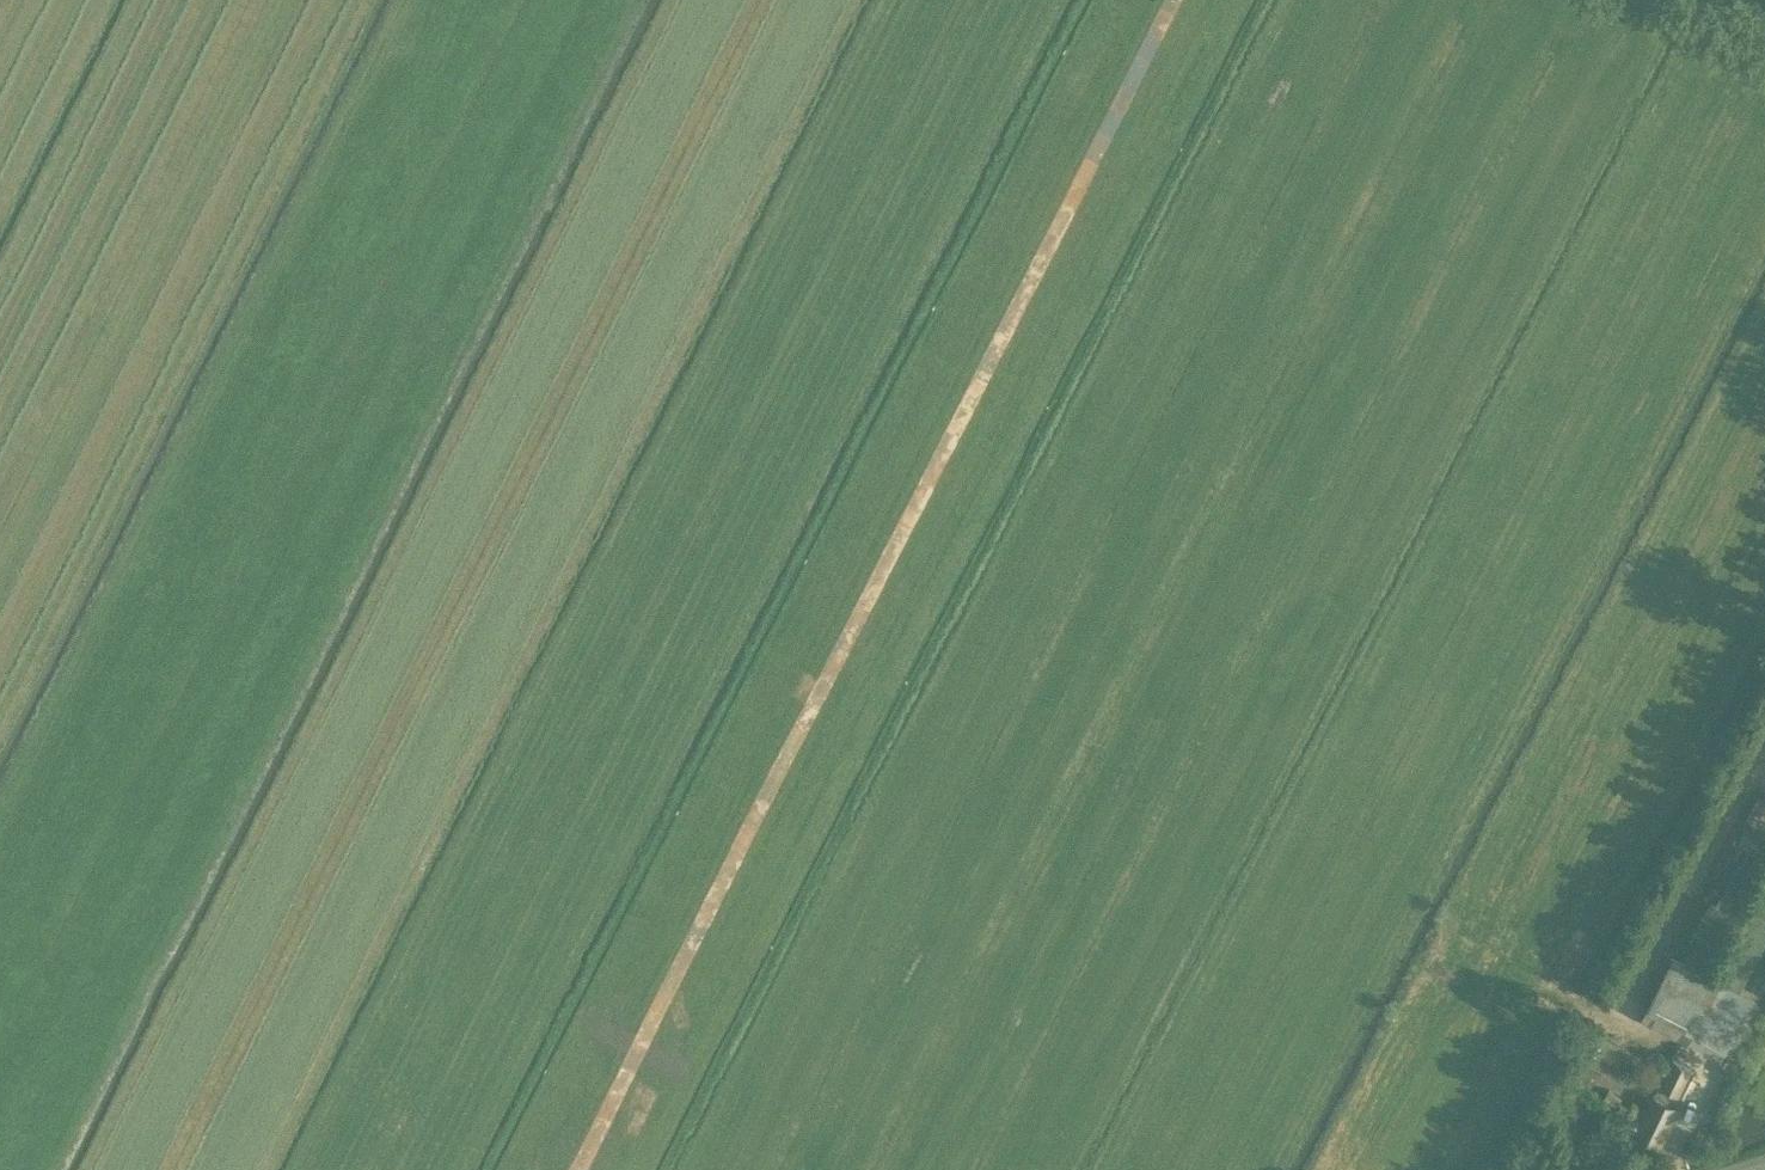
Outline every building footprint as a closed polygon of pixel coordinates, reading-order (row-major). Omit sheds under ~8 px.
[(1760,917),(1764,907),(1764,889),(1716,982),(1674,959),(1647,1010),(1724,1050),(1751,998),(1740,993),(1764,945),(1764,920),(1760,917)] [(1434,961),(1428,973),(1438,979),(1445,967),(1434,961)] [(1626,1048),(1626,1047),(1604,1035),(1588,1063),(1603,1071),(1601,1073),(1624,1085),(1641,1056),(1626,1048)] [(1730,1078),(1738,1062),(1728,1057),(1719,1073),(1730,1078)] [(1656,1094),(1653,1093),(1636,1129),(1661,1140),(1683,1096),(1679,1094),(1691,1071),(1672,1060),(1660,1085),(1656,1094)]
